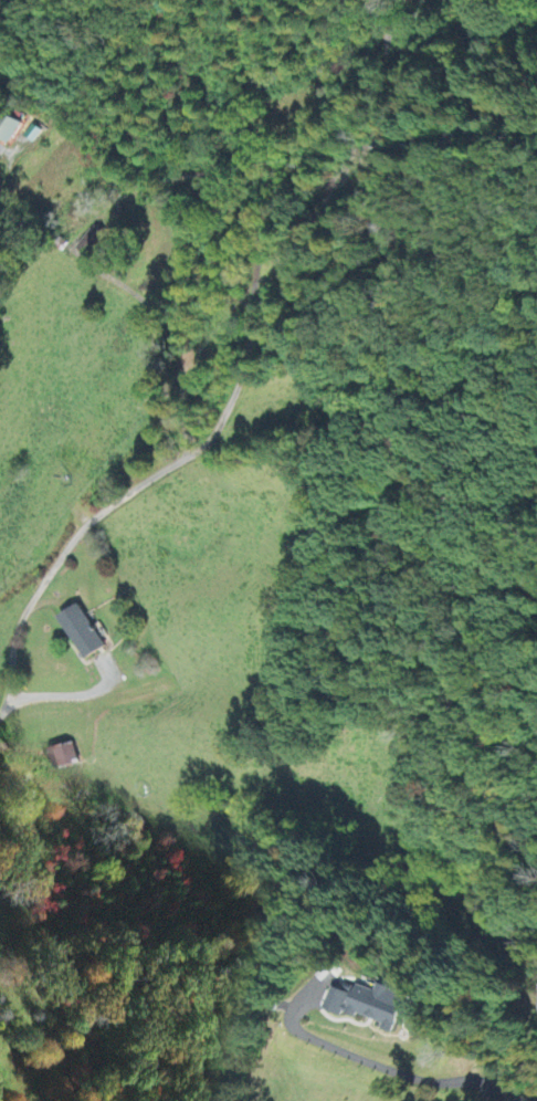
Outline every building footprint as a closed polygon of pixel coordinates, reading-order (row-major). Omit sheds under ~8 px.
[(0,109),(0,139),(13,147),(26,125),(0,109)] [(106,650),(79,607),(59,620),(86,662),(106,650)] [(55,771),(80,765),(75,746),(50,752),(55,771)] [(407,995),(378,986),(377,992),(357,986),(355,995),(333,988),(327,1008),(385,1026),(383,1032),(395,1036),(407,995)]
